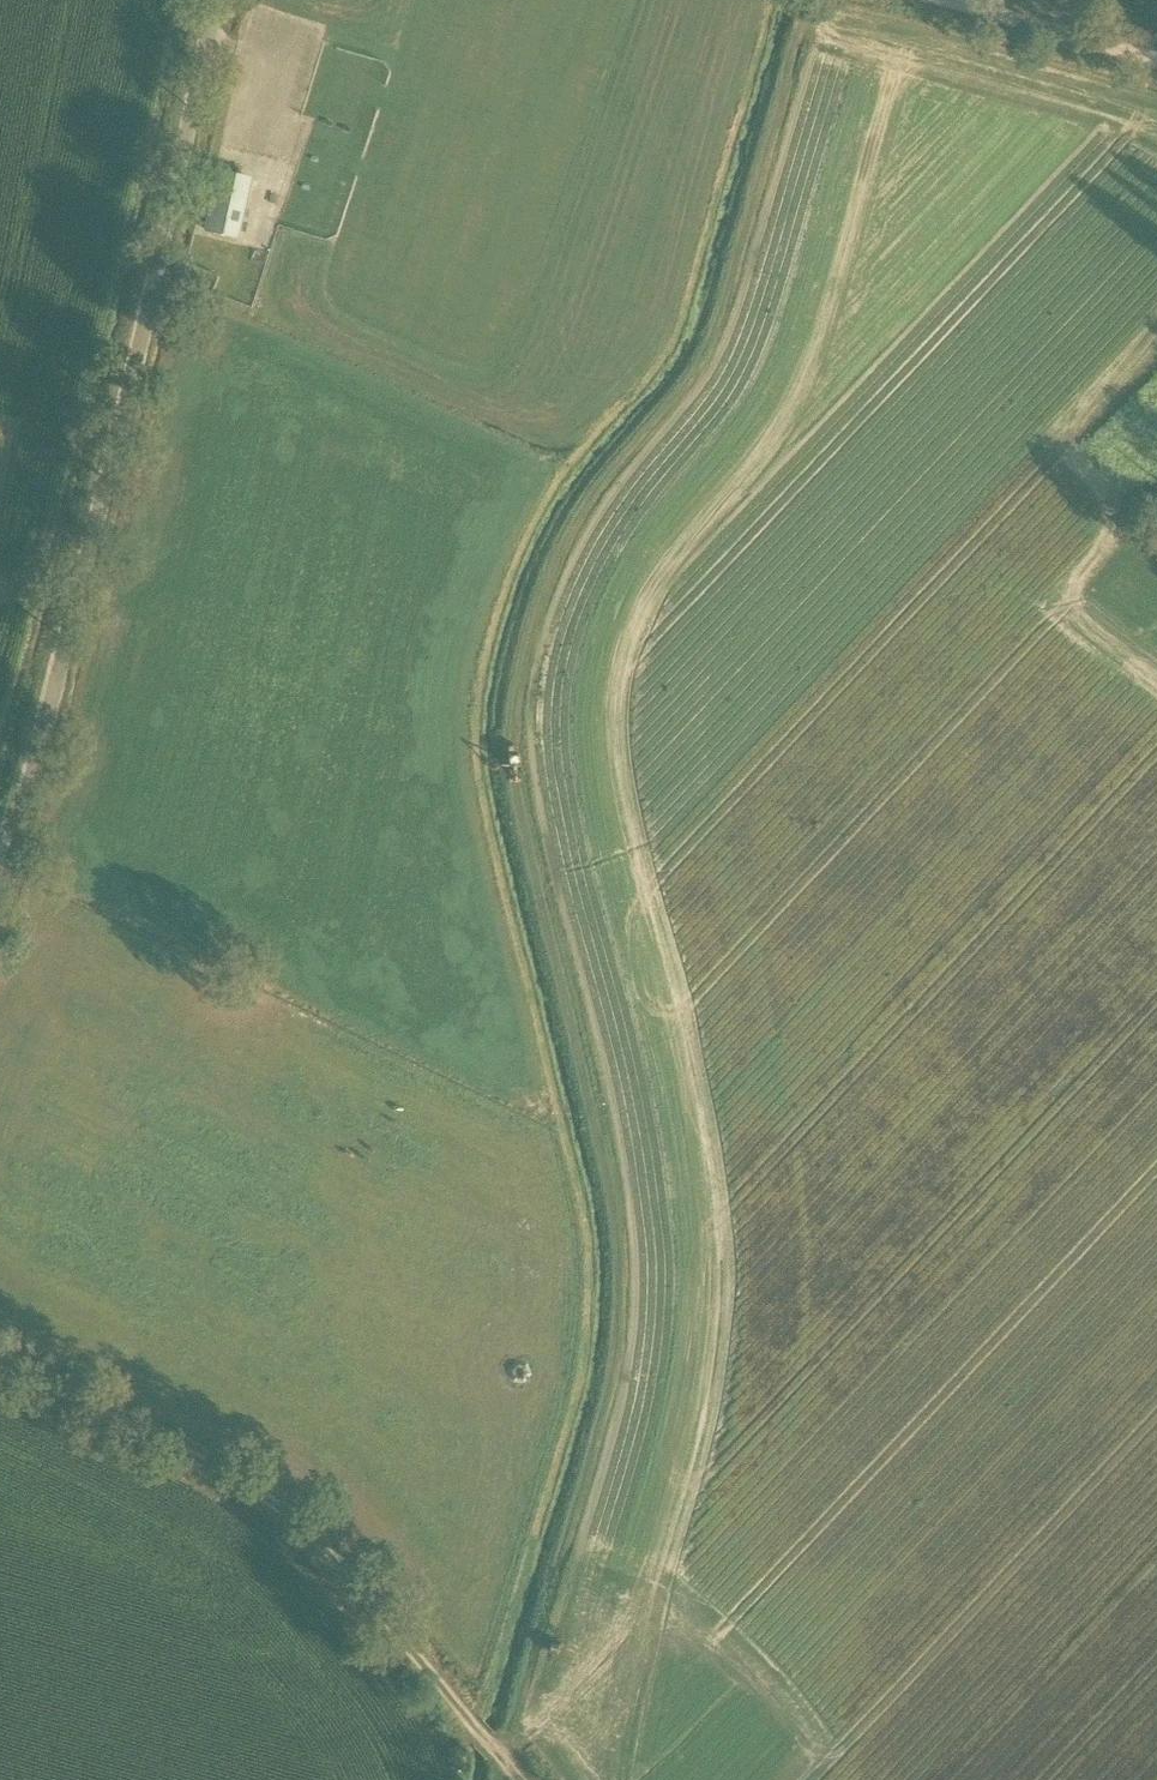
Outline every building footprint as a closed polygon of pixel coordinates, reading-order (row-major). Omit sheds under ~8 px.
[(249,179),(221,173),(208,231),(235,237),(249,179)]
